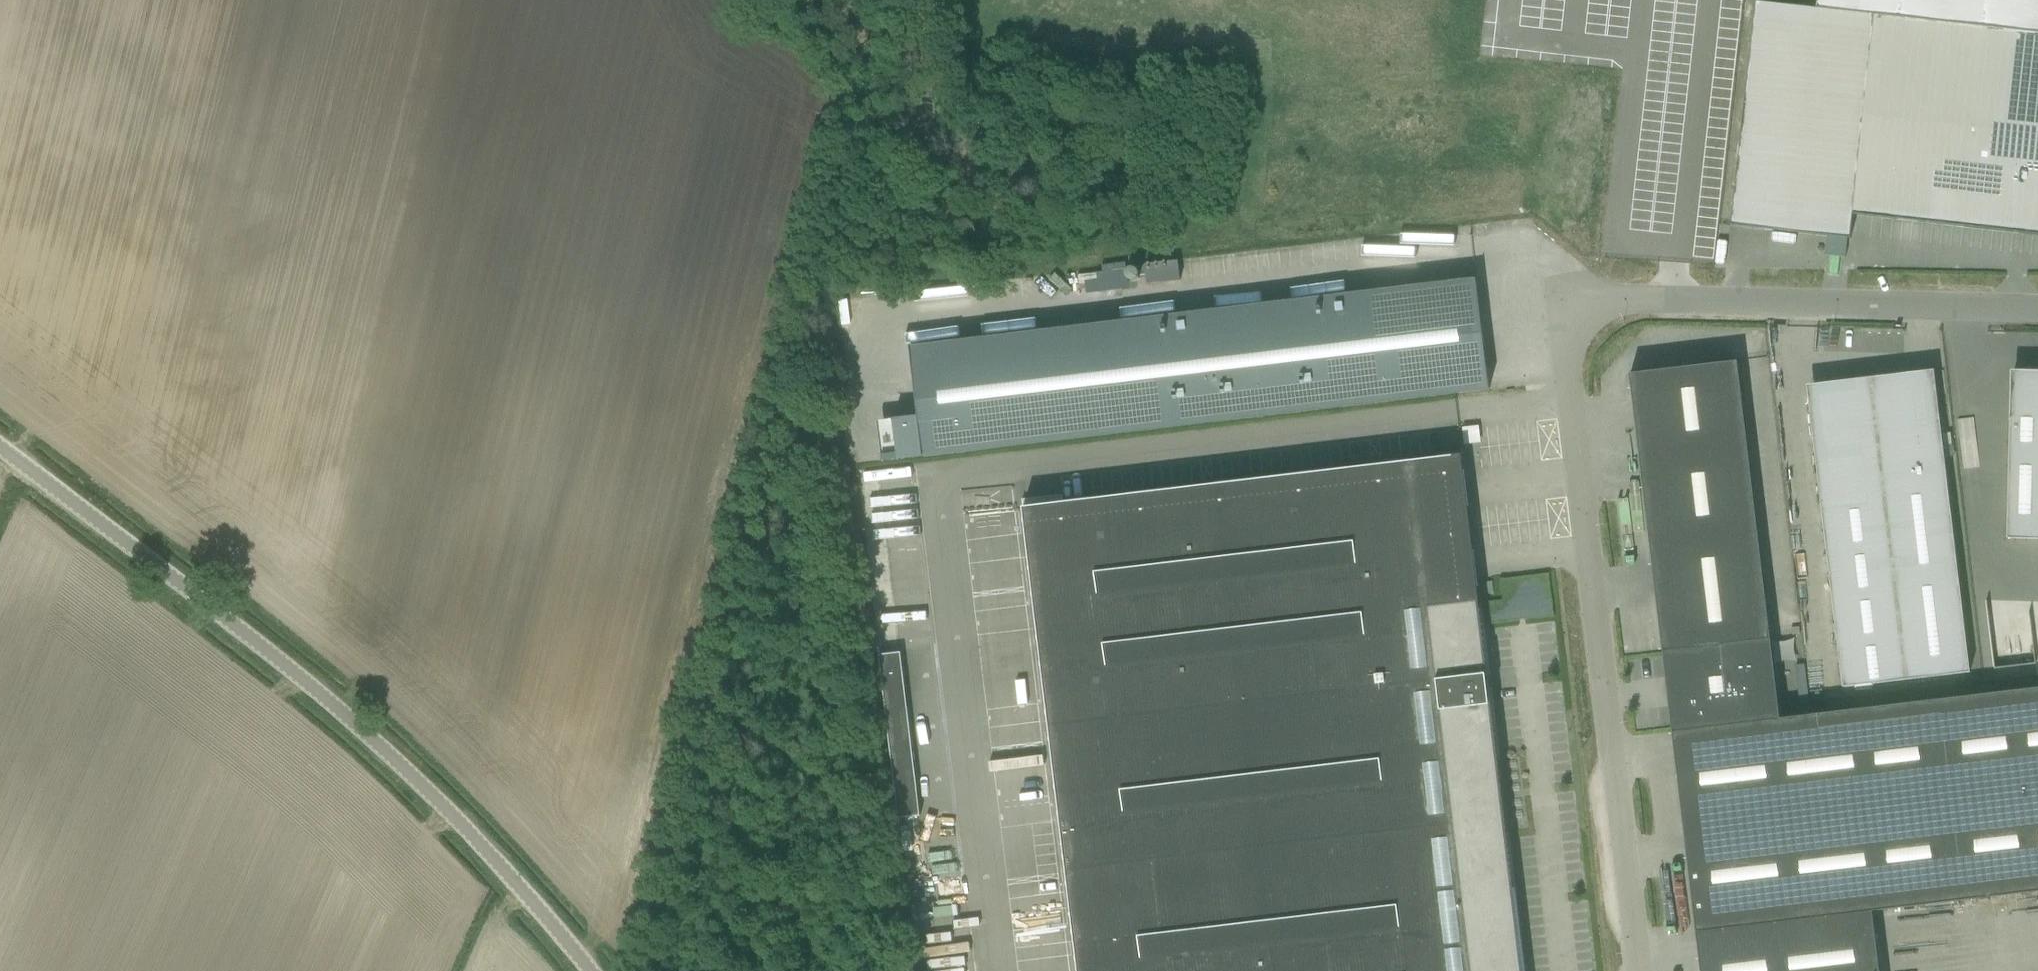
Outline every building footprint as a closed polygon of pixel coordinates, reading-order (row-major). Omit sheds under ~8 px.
[(1732,225),(1850,238),(1852,215),(2037,236),(2037,0),(1817,0),(1816,9),(1757,2),(1732,225)] [(1178,262),(1145,266),(1148,284),(1180,280),(1178,262)] [(1476,280),(910,347),(923,457),(1489,390),(1476,280)] [(1737,362),(1630,375),(1696,933),(1872,912),(2037,892),(2037,688),(1780,719),(1737,362)] [(2013,373),(2012,417),(2010,417),(2007,539),(2037,539),(2037,374),(2013,373)] [(1911,377),(1831,387),(1837,433),(1813,436),(1843,687),(1970,672),(1940,421),(1916,424),(1911,377)] [(1023,507),(1078,970),(1523,970),(1461,455),(1023,507)] [(1553,615),(1548,575),(1501,581),(1503,601),(1487,603),(1490,623),(1553,615)] [(901,652),(880,655),(896,792),(917,790),(901,652)] [(1814,703),(1816,714),(1842,710),(1840,699),(1814,703)] [(1701,970),(1879,970),(1872,912),(1696,933),(1701,970)] [(921,970),(969,970),(969,950),(920,951),(921,970)]
